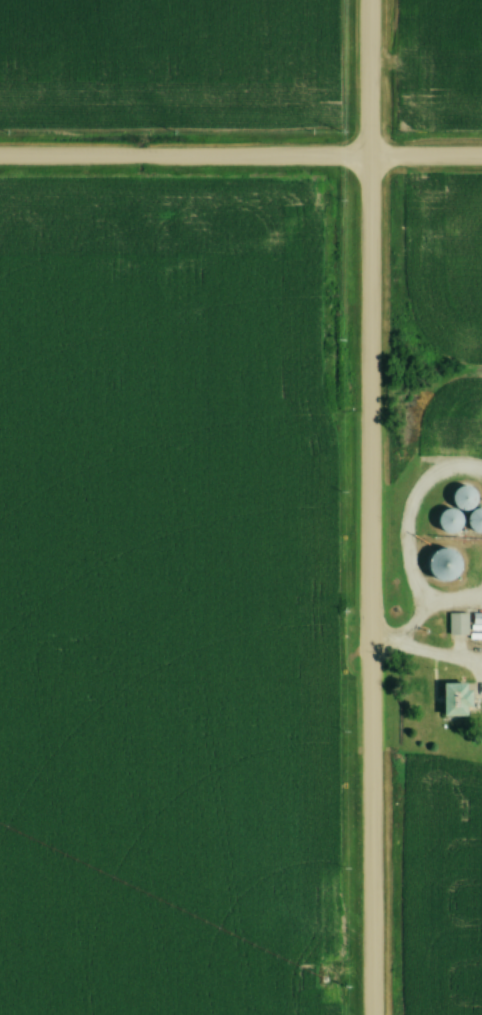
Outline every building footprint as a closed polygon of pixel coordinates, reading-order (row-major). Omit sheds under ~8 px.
[(475,505),(467,485),(451,492),(459,511),(475,505)] [(466,514),(473,534),(481,531),(481,511),(481,509),(466,514)] [(437,531),(455,534),(458,514),(441,512),(437,531)] [(432,551),(431,581),(451,582),(453,552),(432,551)] [(465,637),(465,614),(446,614),(446,637),(465,637)] [(470,616),(470,625),(481,625),(481,616),(470,616)] [(438,718),(464,718),(464,710),(478,710),(477,699),(481,699),(481,683),(437,684),(438,718)]
